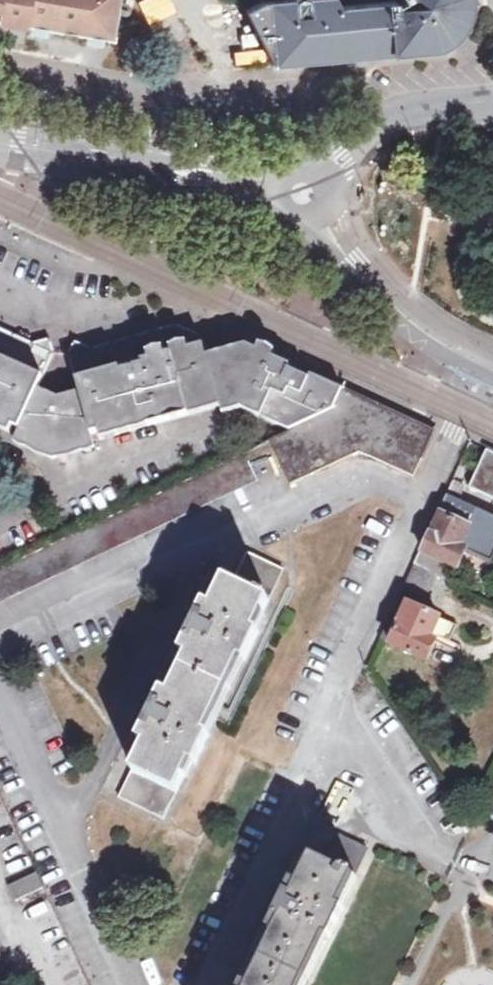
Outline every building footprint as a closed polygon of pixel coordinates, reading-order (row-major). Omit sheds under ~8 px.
[(4,5),(2,19),(117,39),(124,0),(0,0),(0,4),(4,5)] [(199,49),(203,54),(207,58),(210,60),(214,61),(219,63),(229,65),(243,67),(256,68),(277,66),(249,12),(243,0),(175,0),(199,49)] [(249,12),(277,66),(364,57),(342,8),(338,0),(298,0),(267,3),(249,12)] [(342,8),(364,57),(398,56),(443,52),(457,42),(465,29),(476,13),(476,0),(408,0),(409,3),(399,3),(342,8)] [(156,426),(154,416),(187,407),(190,416),(204,412),(220,408),(222,415),(241,410),(260,419),(263,411),(300,427),(334,409),(342,391),(314,378),(311,382),(290,372),(292,368),(244,346),(230,350),(177,326),(89,350),(74,343),(67,356),(78,392),(55,398),(38,389),(53,357),(49,341),(32,344),(0,330),(0,422),(11,427),(8,434),(20,440),(53,455),(156,426)] [(436,433),(342,391),(334,409),(300,427),(289,433),(271,441),(270,441),(290,484),(366,454),(416,476),(436,433)] [(156,426),(190,416),(187,407),(154,416),(156,426)] [(263,411),(260,419),(289,433),(300,427),(263,411)] [(8,434),(11,427),(0,422),(0,431),(8,434)] [(488,450),(471,488),(492,499),(492,453),(488,450)] [(415,565),(438,576),(440,576),(447,563),(457,568),(466,551),(490,563),(492,556),(492,517),(448,496),(424,551),(421,550),(415,565)] [(126,796),(169,817),(196,760),(202,763),(216,733),(210,730),(243,659),(248,662),(262,632),(257,629),(286,568),(255,553),(250,551),(236,581),(228,578),(215,605),(209,602),(201,618),(196,616),(189,632),(194,634),(186,650),(193,653),(174,692),(168,689),(161,705),(156,703),(148,719),(153,721),(146,736),(153,739),(126,796)] [(490,563),(466,551),(457,568),(482,580),(490,563)] [(438,576),(415,565),(401,594),(425,605),(438,576)] [(398,600),(380,640),(427,659),(436,643),(442,645),(452,623),(398,600)] [(356,791),(340,783),(323,817),(339,825),(356,791)] [(329,864),(355,876),(368,849),(341,837),(329,864)] [(355,876),(329,864),(313,856),(300,884),(293,881),(270,929),(277,932),(252,984),(304,984),(327,936),(331,938),(346,907),(342,905),(355,876)]
